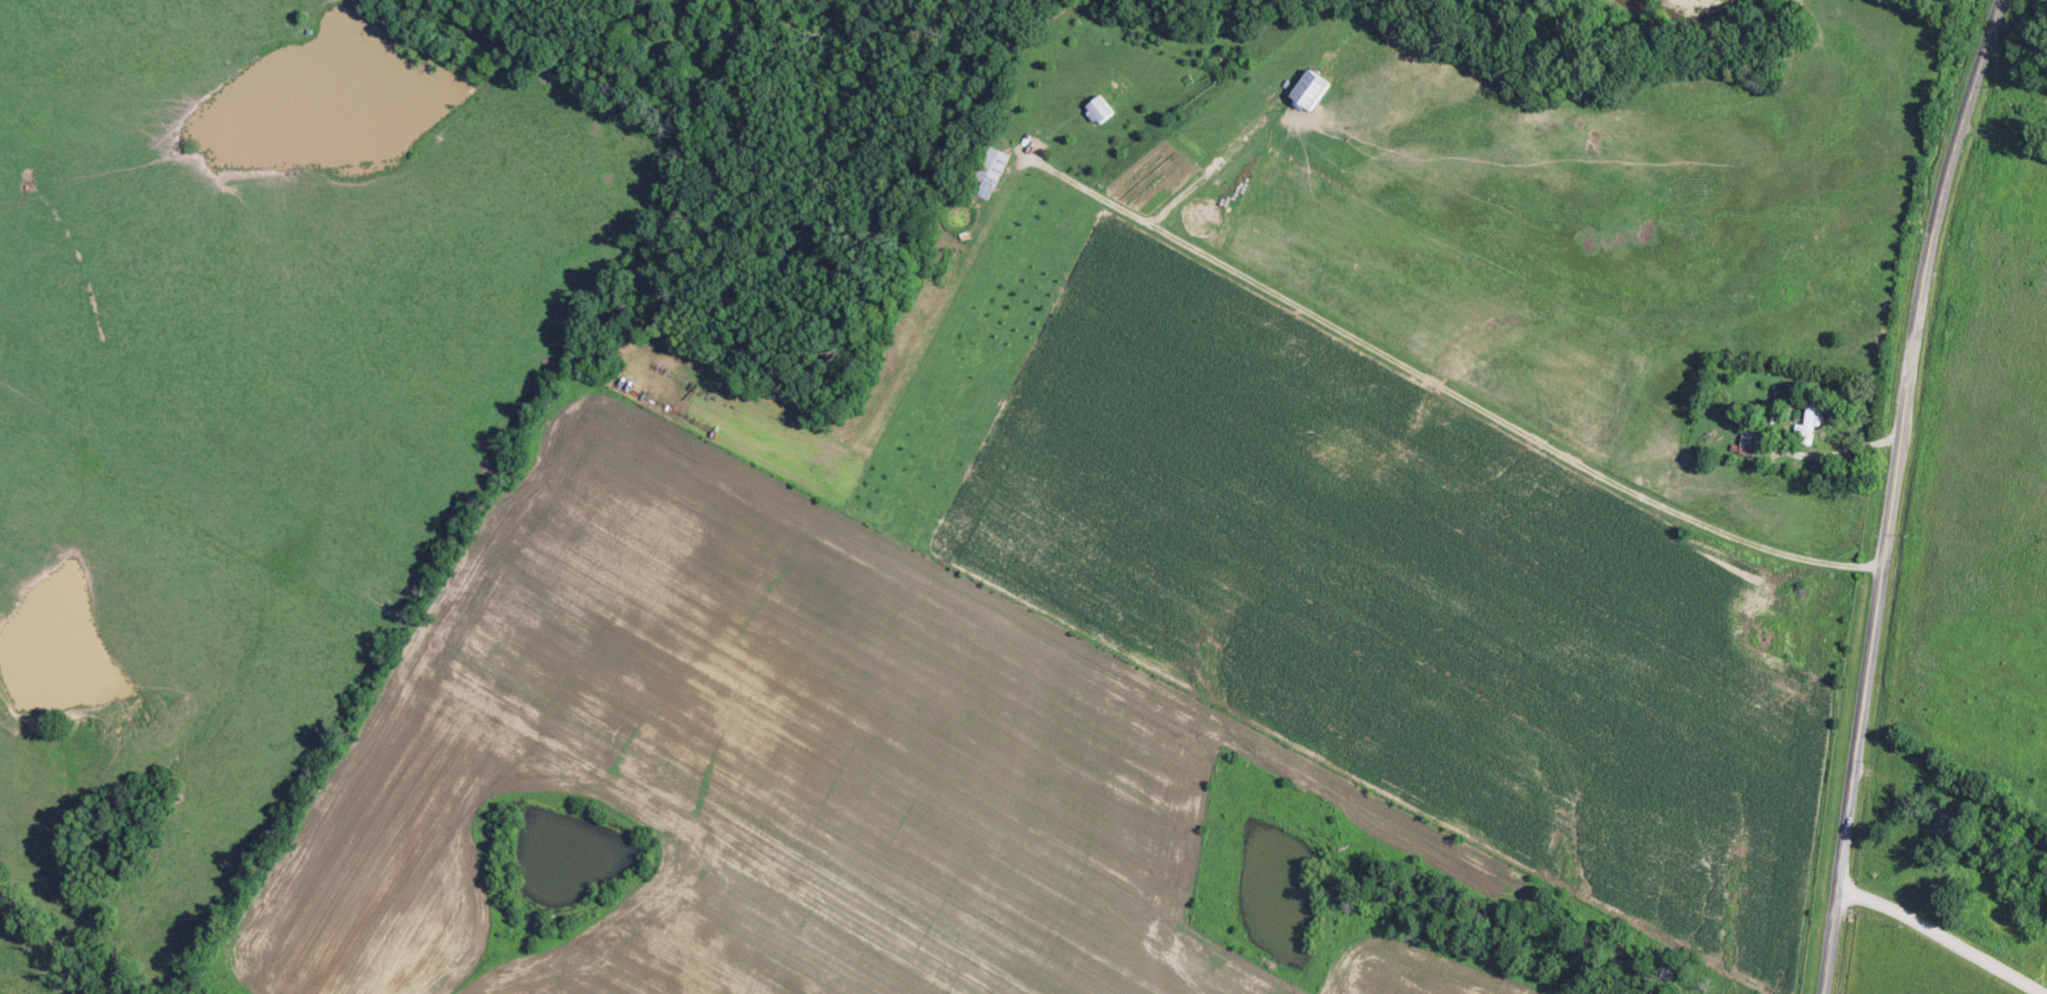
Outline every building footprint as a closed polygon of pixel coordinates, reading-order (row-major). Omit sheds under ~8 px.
[(1336,83),(1316,67),(1294,95),(1301,101),(1300,102),(1314,112),(1336,83)] [(1116,114),(1105,95),(1085,106),(1096,126),(1116,114)] [(990,201),(1009,154),(990,146),(977,179),(982,181),(976,195),(990,201)] [(1803,443),(1814,445),(1817,425),(1823,426),(1825,409),(1820,409),(1821,399),(1810,398),(1807,424),(1797,423),(1796,432),(1804,433),(1803,443)] [(1758,455),(1760,432),(1744,431),(1741,453),(1758,455)]
